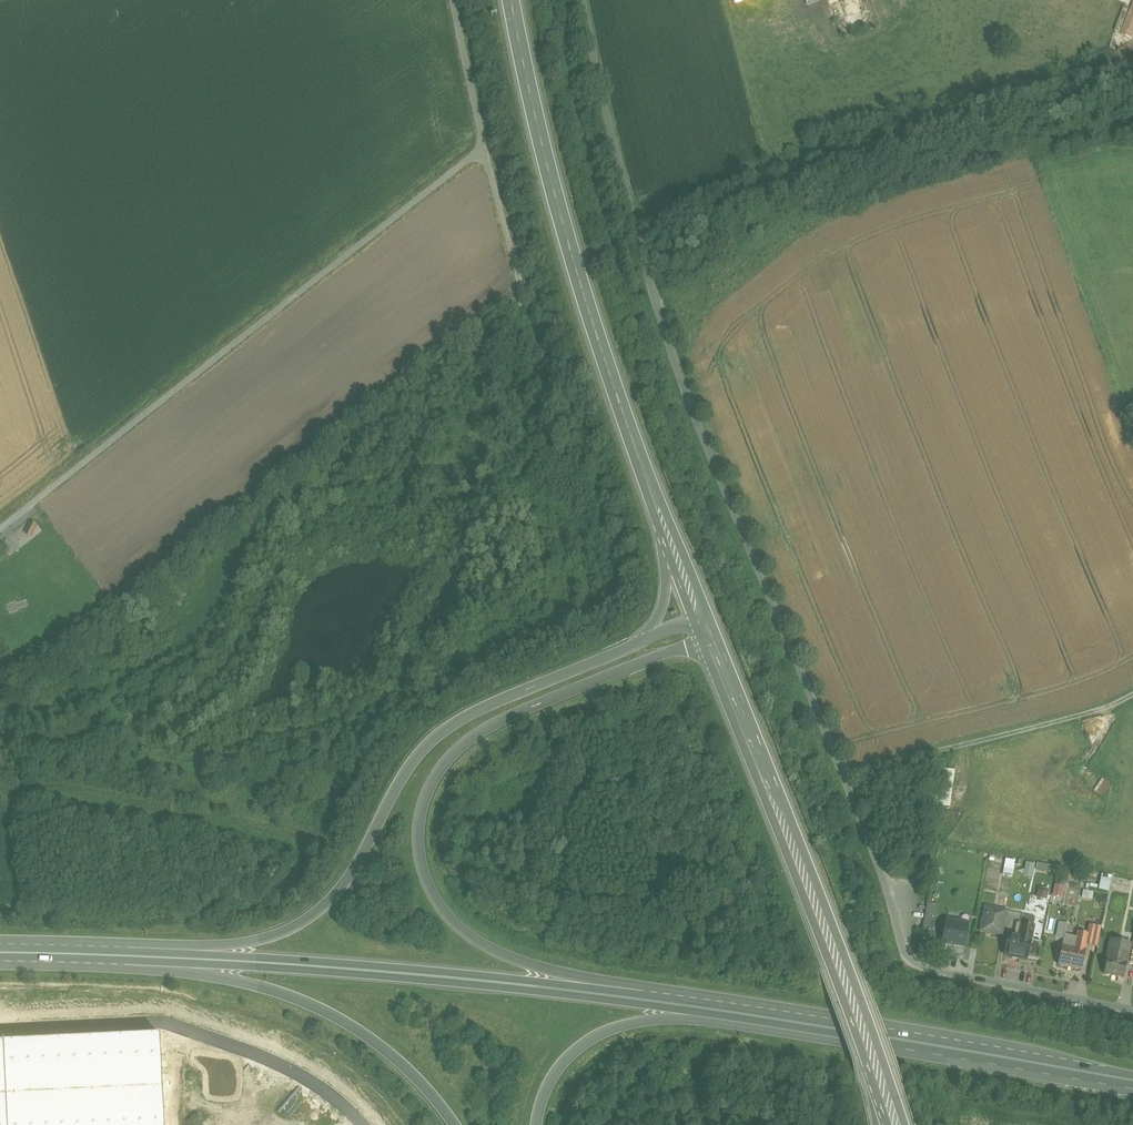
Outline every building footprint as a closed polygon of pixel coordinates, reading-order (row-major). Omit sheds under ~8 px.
[(859,5),(858,0),(844,0),(846,9),(859,5)] [(1121,36),(1132,40),(1132,37),(1132,7),(1121,36)] [(32,536),(38,526),(34,523),(28,534),(32,536)] [(1094,791),(1103,797),(1112,783),(1102,777),(1094,791)] [(1004,874),(1014,874),(1015,859),(1005,858),(1004,874)] [(1033,878),(1036,863),(1026,861),(1023,875),(1033,878)] [(1036,867),(1049,871),(1050,865),(1038,861),(1036,867)] [(1109,891),(1112,875),(1101,873),(1099,889),(1109,891)] [(1053,894),(1062,896),(1065,885),(1055,882),(1053,894)] [(1037,896),(1048,897),(1049,888),(1038,886),(1037,896)] [(1082,896),(1092,899),(1094,892),(1084,890),(1082,896)] [(928,900),(926,913),(933,914),(935,902),(928,900)] [(1006,911),(986,907),(981,930),(1002,935),(1006,911)] [(1035,917),(1021,914),(1006,911),(1005,917),(1019,920),(1019,923),(1023,924),(1033,926),(1034,926),(1035,917)] [(968,925),(947,921),(943,942),(964,946),(968,925)] [(1033,926),(1023,924),(1020,938),(1008,935),(1005,954),(1027,959),(1028,958),(1039,960),(1042,942),(1031,940),(1033,926)] [(1066,930),(1058,929),(1057,938),(1064,939),(1066,930)] [(1078,933),(1075,948),(1062,946),(1058,965),(1082,970),(1086,950),(1089,935),(1078,933)] [(1130,944),(1111,940),(1108,958),(1104,974),(1124,978),(1127,962),(1127,961),(1130,944)]
